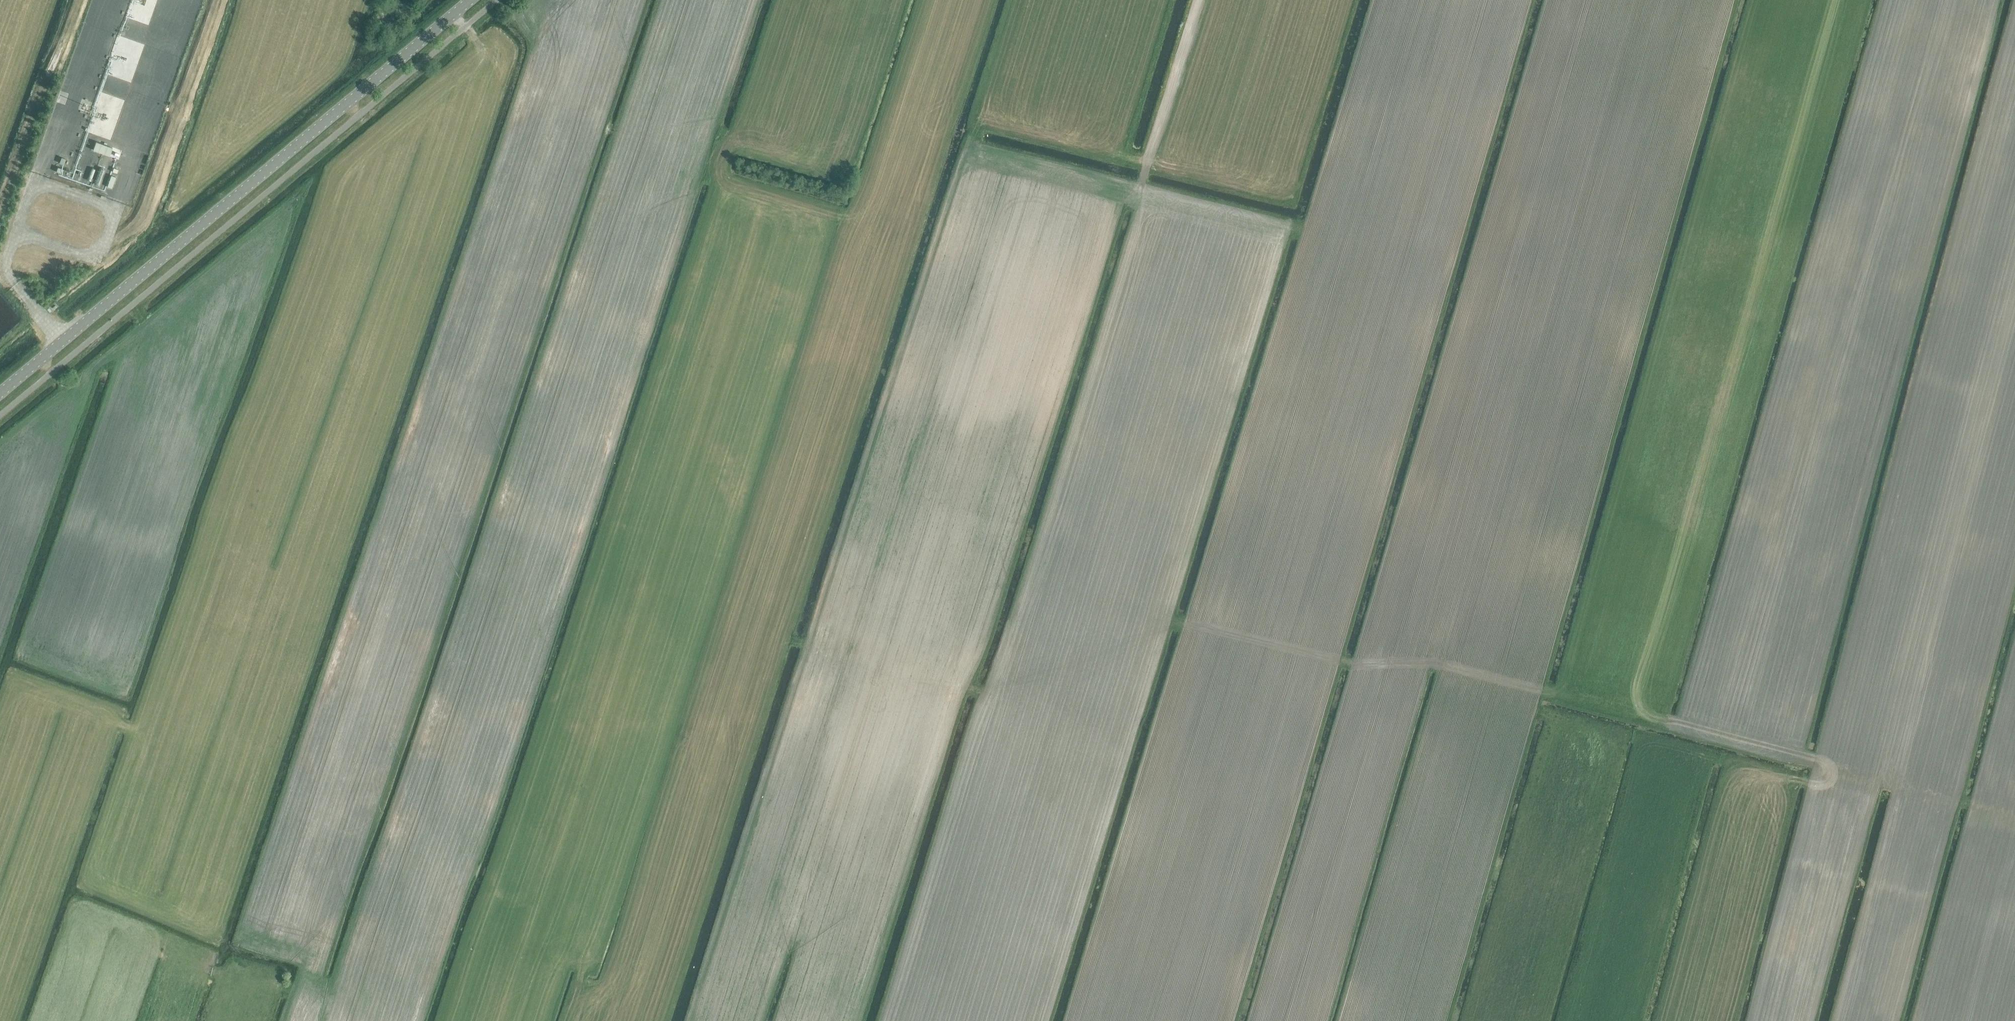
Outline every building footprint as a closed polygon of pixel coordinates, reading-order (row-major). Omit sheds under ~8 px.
[(95,142),(93,150),(109,156),(112,148),(95,142)] [(69,179),(79,173),(71,162),(61,169),(69,179)]
